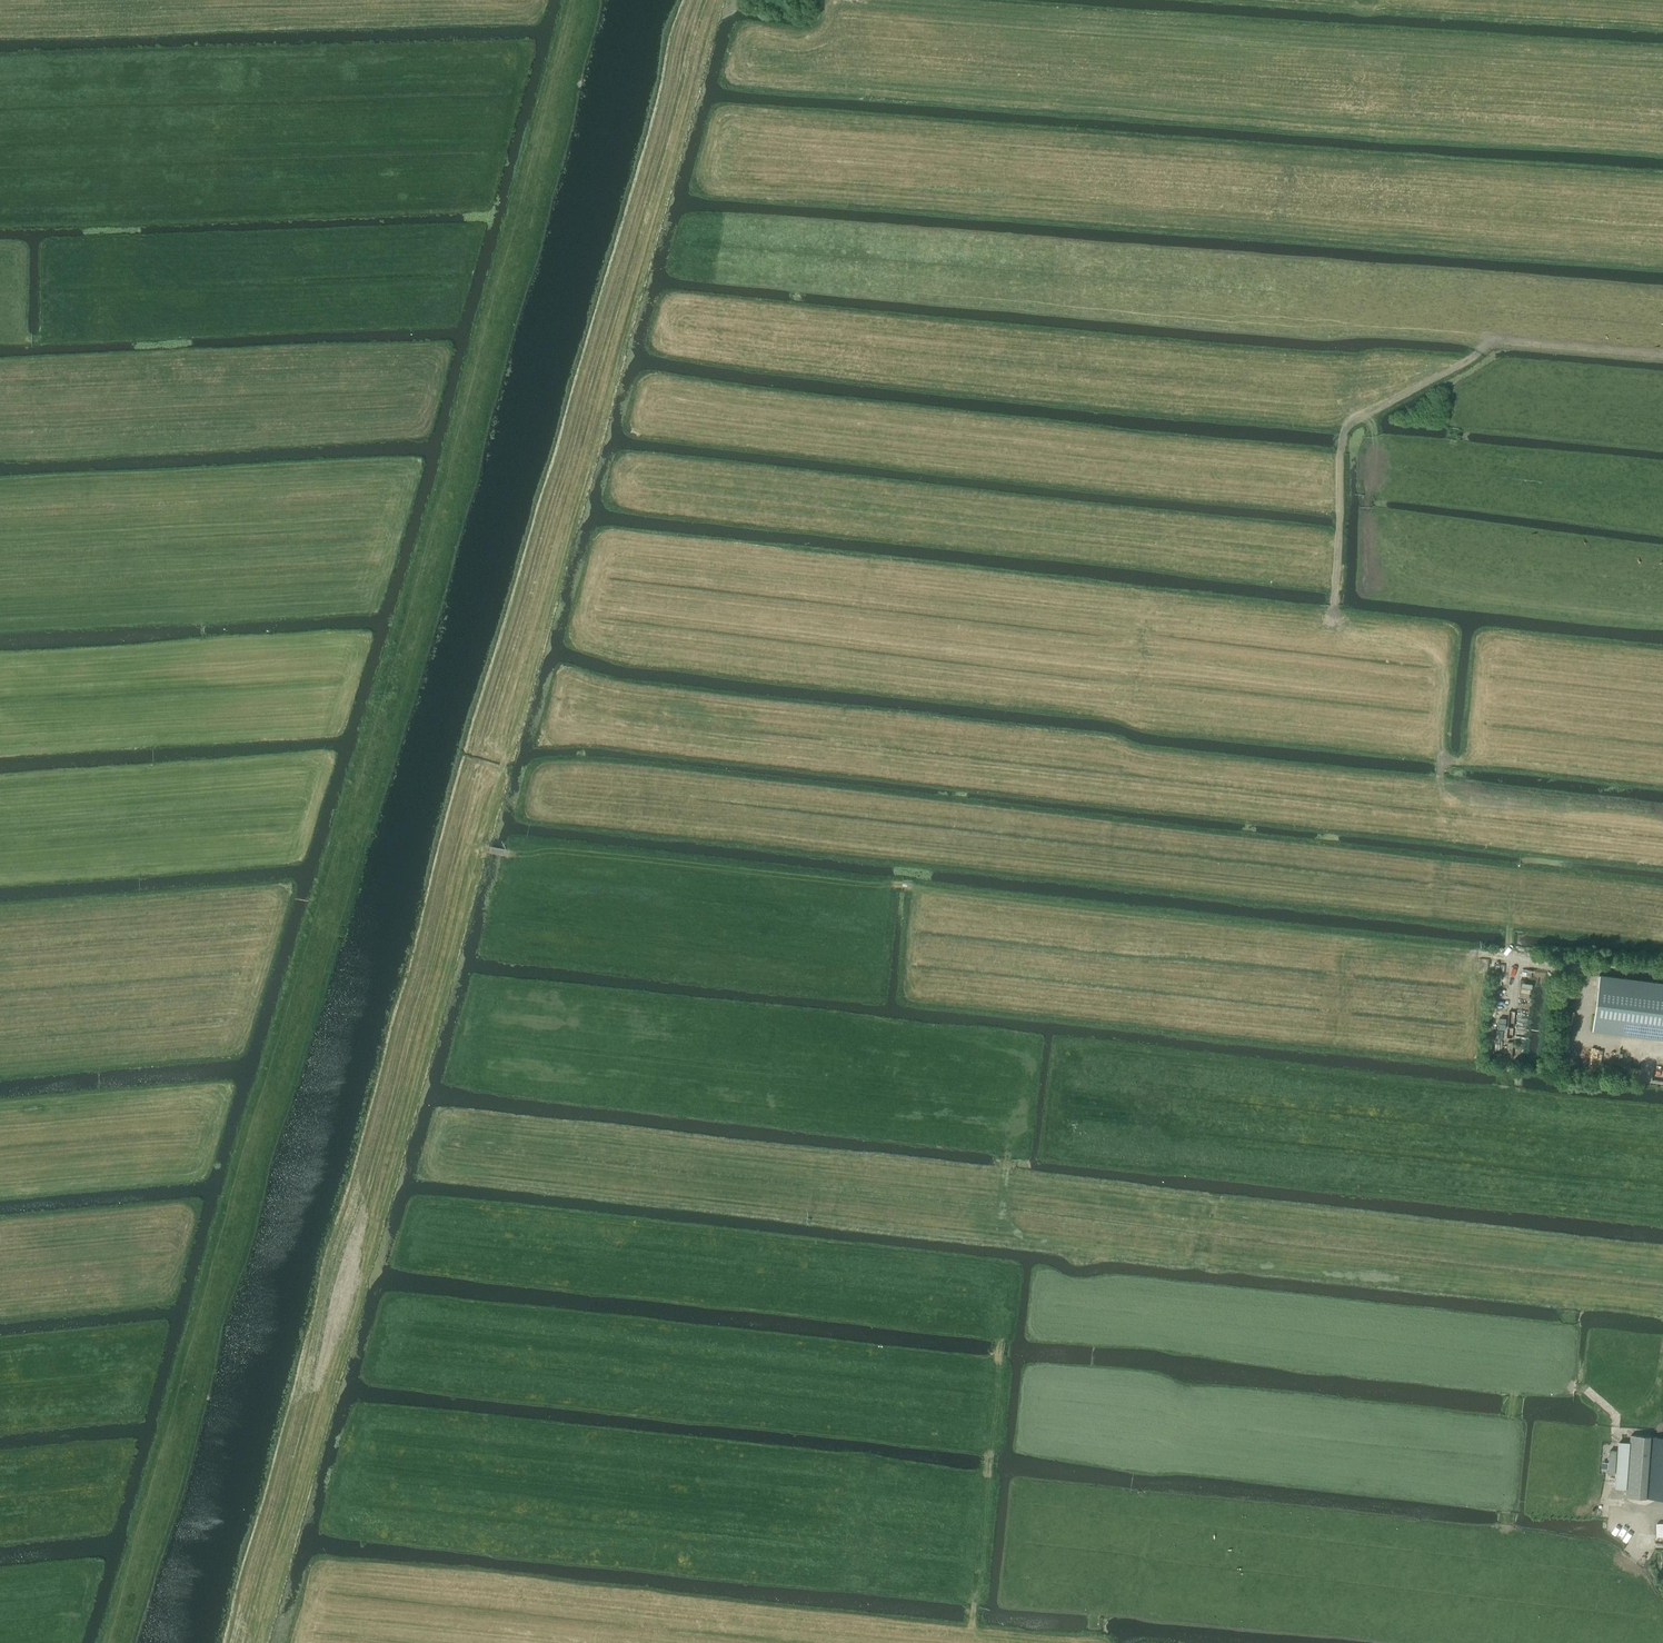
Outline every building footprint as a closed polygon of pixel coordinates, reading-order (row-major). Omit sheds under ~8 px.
[(1592,1030),(1662,1039),(1662,983),(1598,975),(1592,1030)] [(1632,1435),(1631,1443),(1619,1442),(1616,1487),(1628,1488),(1627,1497),(1662,1500),(1662,1437),(1632,1435)]
